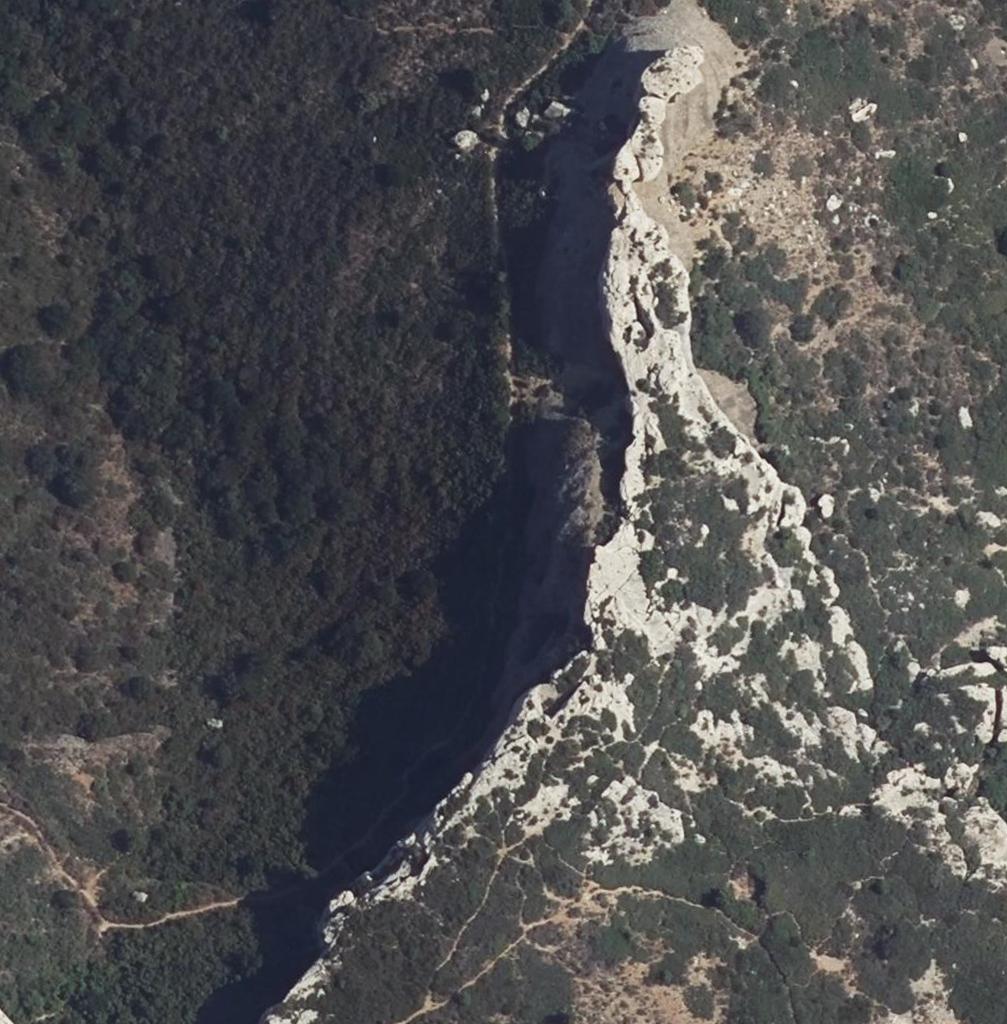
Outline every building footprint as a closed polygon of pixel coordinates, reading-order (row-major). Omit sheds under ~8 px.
[(943,696),(967,695),(967,716),(992,715),(991,669),(943,670),(943,696)] [(999,746),(1006,745),(1006,725),(997,726),(999,746)]
